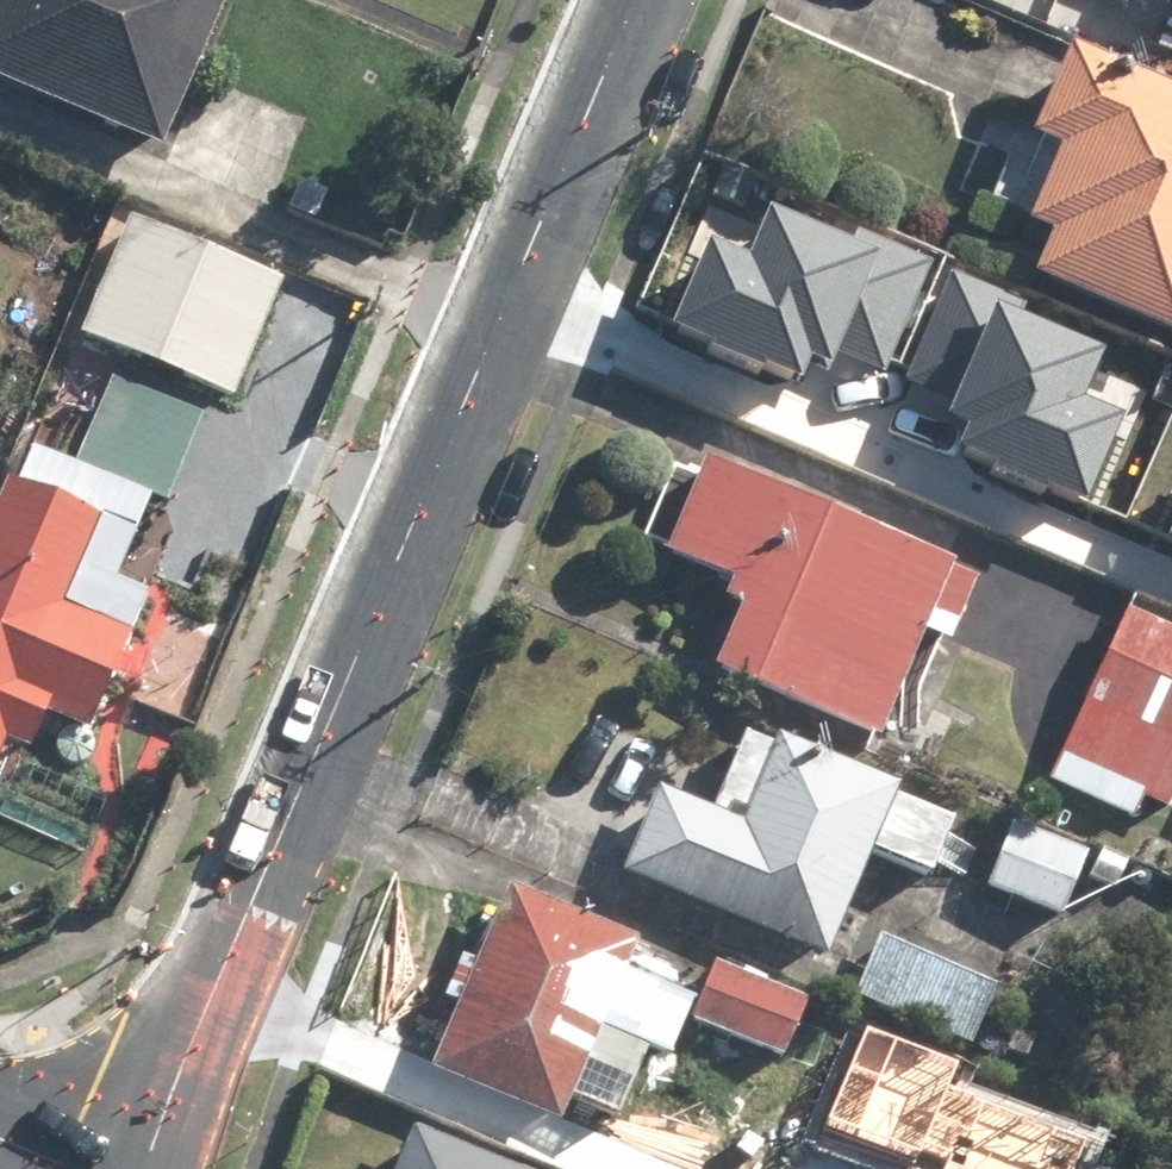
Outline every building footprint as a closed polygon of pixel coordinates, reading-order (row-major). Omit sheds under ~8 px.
[(172,149),(237,0),(0,0),(0,75),(172,149)] [(1107,39),(1122,0),(1002,0),(1107,39)] [(1032,143),(1061,155),(1032,223),(1058,234),(1042,272),(1171,327),(1171,92),(1072,50),(1032,143)] [(140,216),(89,334),(236,397),(287,279),(140,216)] [(923,345),(869,318),(808,441),(964,517),(993,460),(1042,484),(1112,343),(961,269),(923,345)] [(710,303),(671,380),(773,432),(812,356),(710,303)] [(120,379),(84,464),(174,502),(210,416),(120,379)] [(704,462),(668,556),(749,587),(715,676),(890,743),(934,630),(957,639),(984,568),(704,462)] [(62,719),(101,735),(142,641),(65,608),(110,505),(19,465),(0,508),(0,775),(15,742),(46,755),(62,719)] [(1100,564),(1171,592),(1171,485),(1137,471),(1100,564)] [(1139,605),(1055,782),(1140,822),(1152,796),(1171,805),(1171,621),(1139,605)] [(939,877),(966,817),(754,723),(715,809),(670,789),(631,875),(832,965),(883,852),(939,877)] [(1099,849),(1018,819),(993,885),(1074,916),(1099,849)] [(631,984),(652,936),(519,880),(439,1070),(572,1126),(613,1031),(671,1056),(691,1009),(631,984)] [(1006,991),(887,938),(861,995),(981,1048),(1006,991)] [(815,998),(721,959),(695,1021),(790,1060),(815,998)] [(677,1098),(619,1074),(599,1123),(656,1147),(677,1098)] [(412,1124),(393,1168),(518,1168),(412,1124)]
